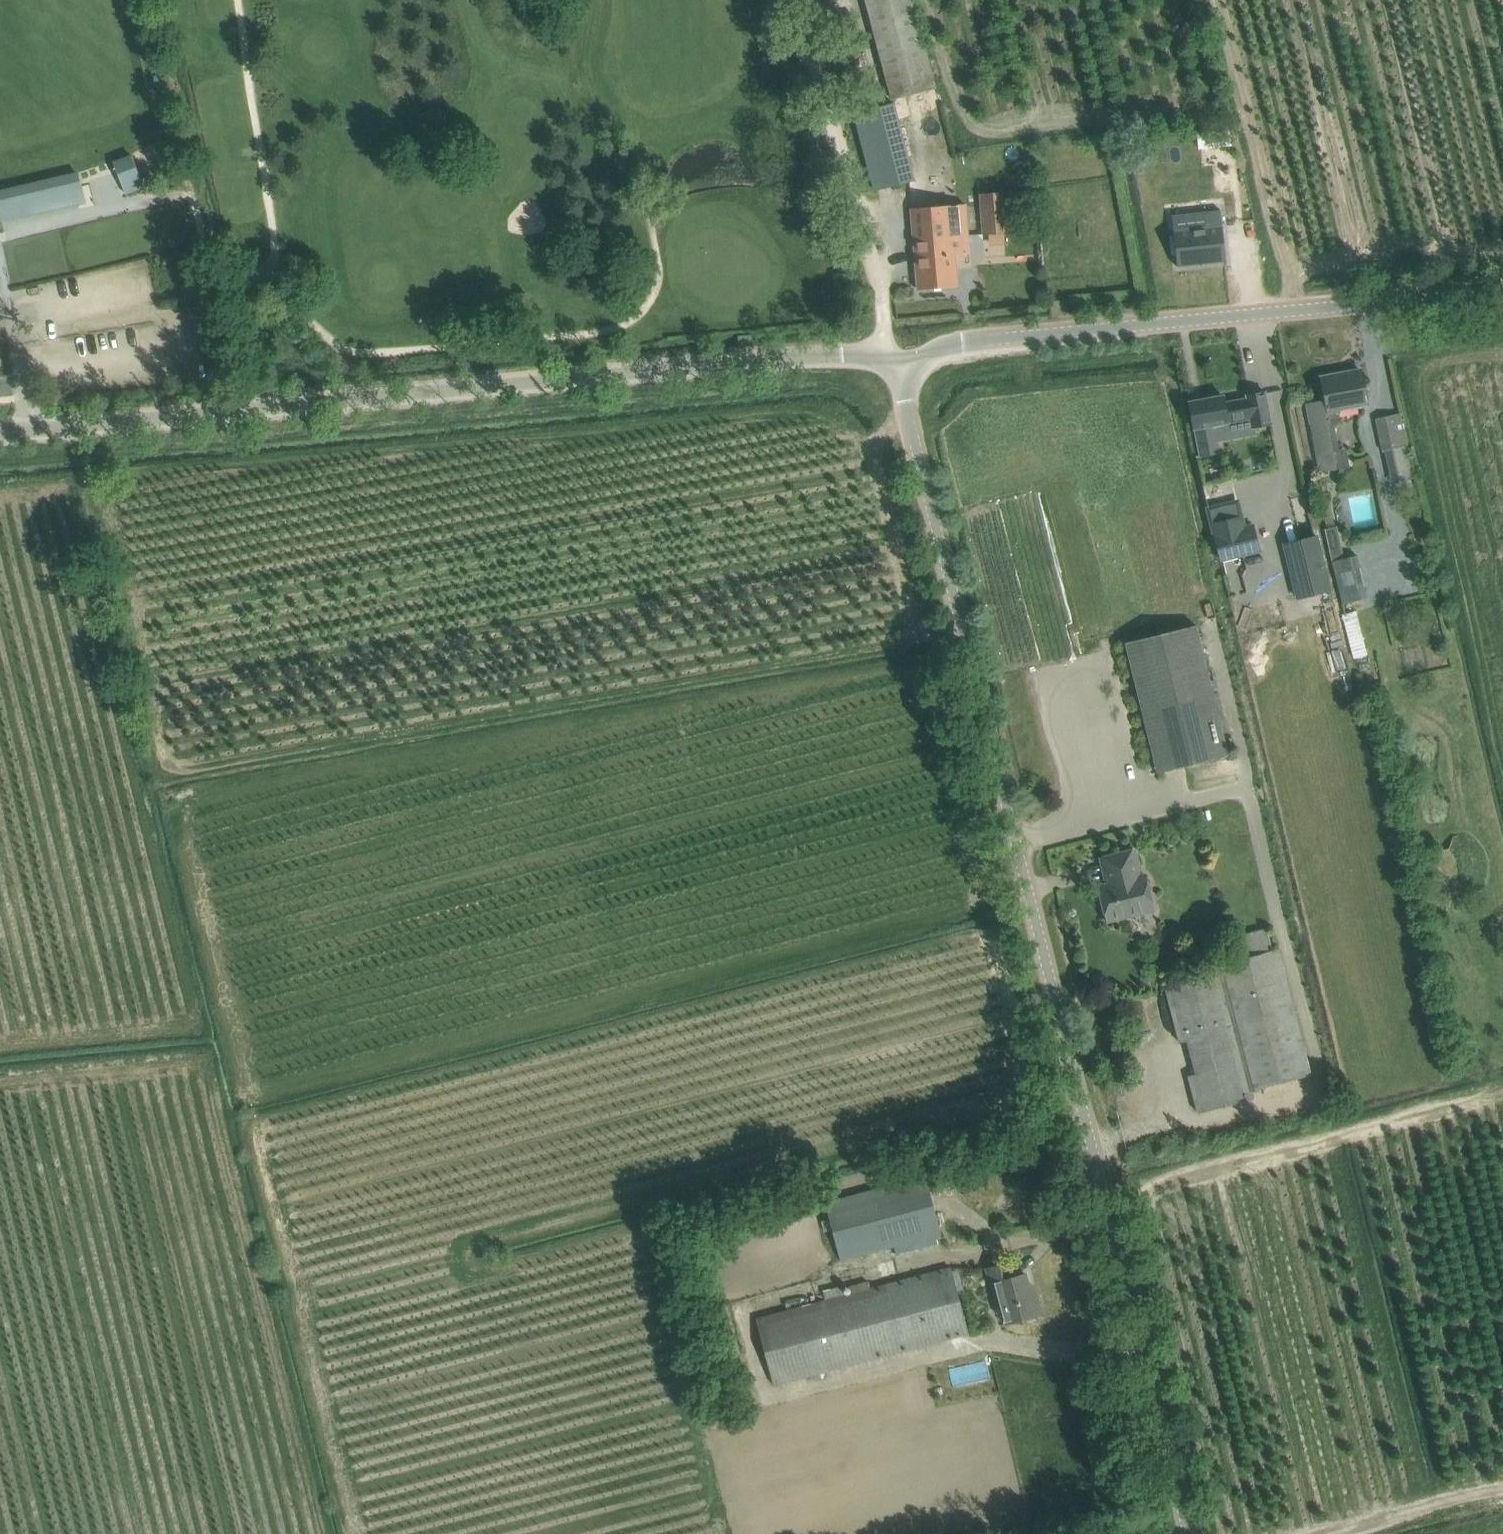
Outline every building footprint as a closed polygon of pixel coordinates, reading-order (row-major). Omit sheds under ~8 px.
[(911,94),(935,88),(912,0),(866,0),(892,99),(911,94)] [(875,191),(894,185),(913,180),(893,103),(854,113),(875,191)] [(132,155),(113,163),(126,195),(144,187),(132,155)] [(82,203),(75,171),(0,186),(0,220),(82,203)] [(981,194),(982,214),(983,234),(1026,231),(1023,191),(981,194)] [(969,253),(967,233),(964,205),(931,207),(911,208),(918,290),(957,286),(954,255),(969,253)] [(1208,225),(1173,229),(1177,266),(1226,261),(1220,210),(1207,212),(1208,225)] [(1307,404),(1311,423),(1317,455),(1318,473),(1349,468),(1345,446),(1339,447),(1333,418),(1340,417),(1339,409),(1367,403),(1364,390),(1361,370),(1345,373),(1345,375),(1339,376),(1339,374),(1321,378),(1325,400),(1307,404)] [(1271,424),(1269,412),(1265,392),(1246,396),(1247,398),(1224,403),(1223,396),(1189,402),(1193,422),(1194,428),(1199,456),(1218,453),(1217,448),(1216,441),(1256,434),(1254,427),(1271,424)] [(1414,480),(1407,446),(1400,414),(1377,419),(1383,452),(1386,452),(1392,485),(1414,480)] [(1238,501),(1209,509),(1215,535),(1221,559),(1259,550),(1253,526),(1244,528),(1238,501)] [(1326,529),(1324,529),(1327,541),(1340,596),(1366,590),(1358,556),(1344,560),(1339,538),(1336,526),(1334,527),(1326,529)] [(1332,591),(1318,535),(1282,544),(1296,599),(1332,591)] [(1355,658),(1368,654),(1355,610),(1342,614),(1355,658)] [(1158,773),(1228,755),(1196,625),(1126,642),(1158,773)] [(1107,921),(1126,916),(1153,909),(1144,874),(1141,875),(1134,850),(1120,853),(1101,858),(1105,878),(1107,884),(1098,886),(1107,921)] [(1219,939),(1226,964),(1218,966),(1220,975),(1166,989),(1179,1042),(1188,1040),(1196,1074),(1188,1076),(1197,1112),(1217,1107),(1253,1098),(1251,1090),(1309,1075),(1277,951),(1273,952),(1266,928),(1219,939)] [(840,1259),(860,1254),(941,1232),(926,1176),(825,1203),(840,1259)] [(1006,1323),(1022,1319),(1041,1314),(1036,1296),(1031,1297),(1025,1274),(1015,1276),(1011,1262),(986,1268),(994,1296),(999,1295),(1006,1323)] [(776,1313),(757,1318),(759,1329),(772,1376),(774,1384),(794,1379),(968,1333),(956,1289),(950,1267),(870,1288),(845,1295),(843,1286),(825,1291),(827,1300),(776,1313)]
